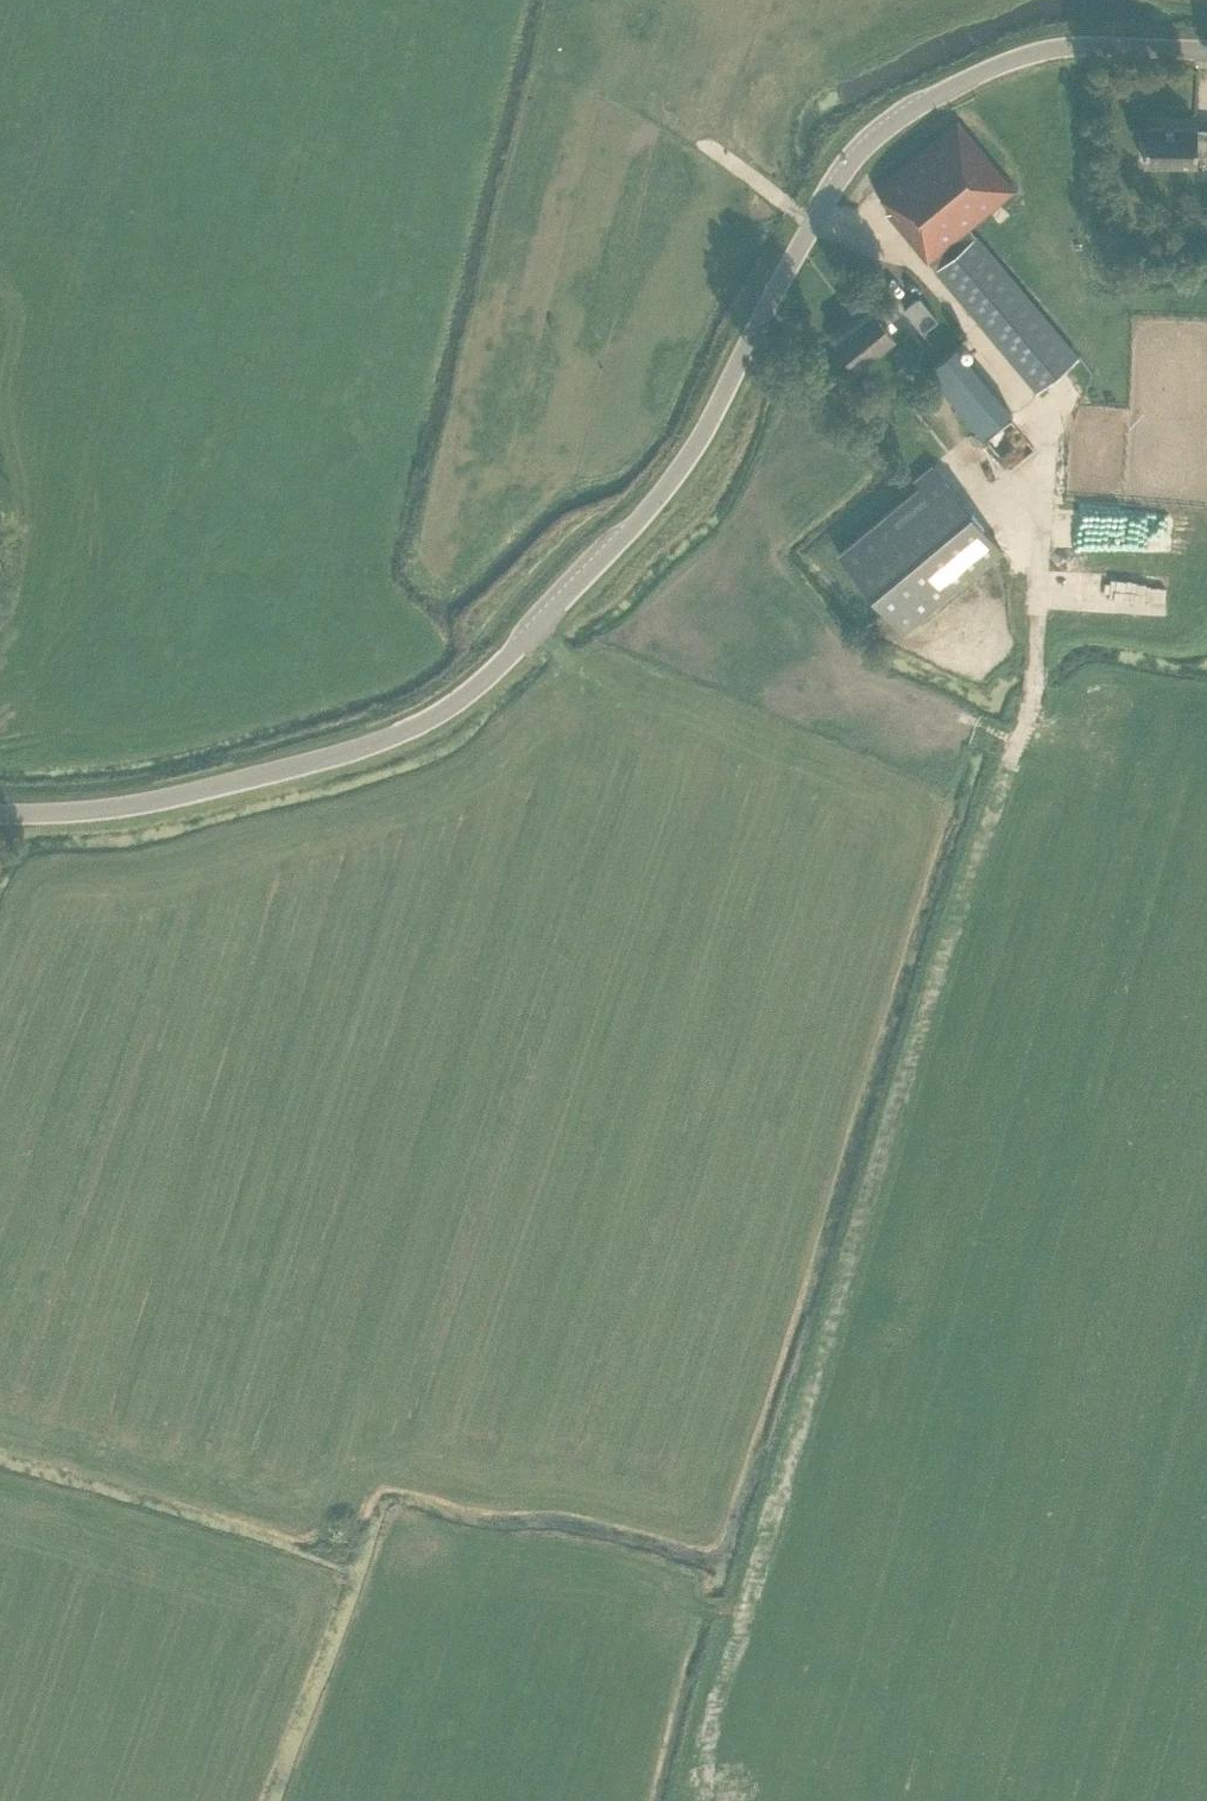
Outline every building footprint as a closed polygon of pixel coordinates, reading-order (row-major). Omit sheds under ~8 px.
[(936,270),(1037,391),(1078,357),(977,236),(976,236),(970,228),(998,205),(995,202),(1012,187),(957,121),(875,191),(891,211),(888,214),(928,262),(929,262),(936,270)] [(1197,128),(1197,126),(1145,125),(1144,162),(1197,163),(1197,154),(1206,154),(1206,128),(1197,128)] [(905,308),(923,331),(938,319),(920,296),(905,308)] [(895,337),(885,324),(899,312),(891,302),(877,314),(873,310),(836,339),(859,367),(895,337)] [(1011,413),(956,346),(927,371),(982,437),(1011,413)] [(904,632),(1002,550),(932,466),(915,481),(920,487),(839,554),(904,632)]
